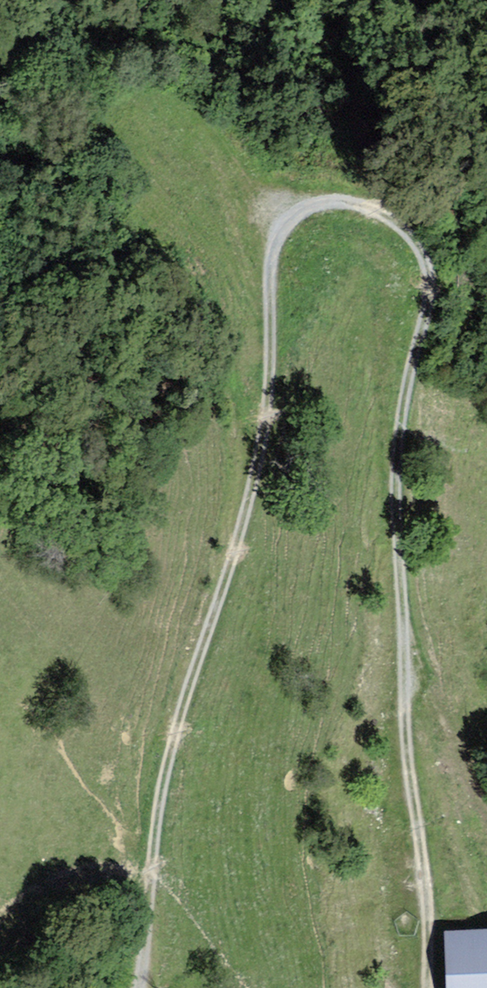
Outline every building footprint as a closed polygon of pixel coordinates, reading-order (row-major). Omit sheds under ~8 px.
[(444,929),(447,987),(486,987),(486,927),(444,929)]
